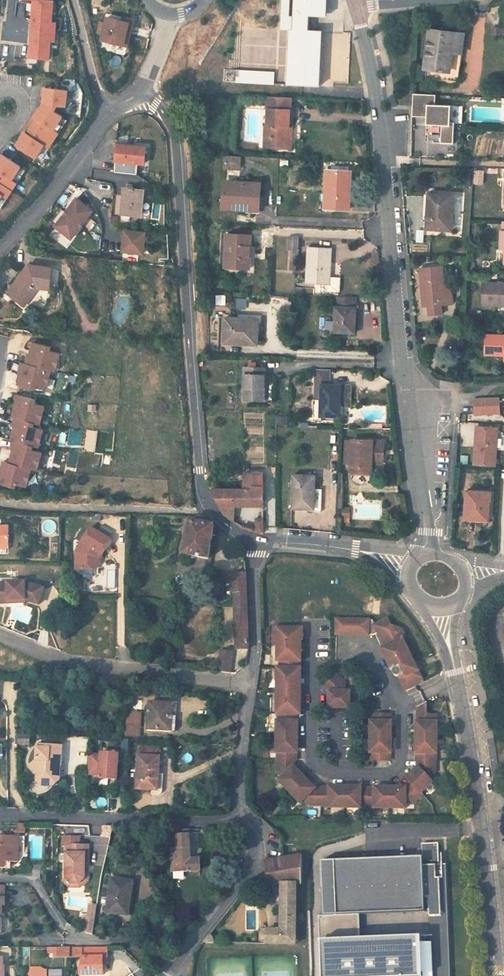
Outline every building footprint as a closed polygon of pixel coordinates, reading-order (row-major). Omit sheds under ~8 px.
[(28,59),(48,60),(48,59),(49,49),(49,42),(53,42),(54,23),(50,23),(51,13),(52,1),(43,1),(43,0),(23,0),(32,1),(28,59)] [(281,30),(289,31),(292,31),(293,17),(288,17),(289,0),(282,0),(281,30)] [(319,86),(322,32),(308,31),(308,16),(326,17),(326,0),(293,0),(293,17),(292,31),(289,31),(286,85),(319,86)] [(119,20),(111,18),(107,18),(102,39),(111,42),(119,44),(127,46),(134,19),(124,17),(123,21),(119,20)] [(429,32),(424,80),(459,85),(465,37),(447,35),(447,31),(431,29),(431,33),(429,32)] [(224,83),(235,83),(235,78),(239,78),(239,73),(239,71),(224,71),(224,83)] [(273,74),(239,73),(239,78),(235,78),(235,83),(272,85),(273,74)] [(44,87),(43,103),(54,111),(57,105),(65,106),(67,90),(44,87)] [(411,94),(411,117),(425,117),(425,125),(440,126),(440,143),(452,144),(453,123),(458,123),(459,106),(433,105),(434,95),(411,94)] [(269,98),(267,137),(272,137),(271,149),(290,149),(291,124),(288,124),(289,99),(269,98)] [(36,119),(31,126),(53,140),(58,132),(53,129),(62,117),(62,116),(54,111),(43,103),(38,111),(34,117),(36,119)] [(37,110),(28,124),(31,126),(36,119),(34,117),(38,111),(37,110)] [(53,129),(58,132),(66,120),(62,117),(53,129)] [(28,124),(19,138),(20,139),(24,132),(27,133),(31,126),(28,124)] [(20,139),(16,146),(35,158),(43,145),(48,148),(53,140),(31,126),(27,133),(24,132),(20,139)] [(40,161),(48,148),(43,145),(35,158),(40,161)] [(116,145),(114,173),(119,173),(136,175),(137,164),(143,164),(145,148),(119,146),(116,145)] [(240,145),(239,153),(254,154),(255,146),(240,145)] [(11,191),(16,183),(11,180),(20,167),(20,166),(1,154),(0,155),(0,183),(11,191)] [(240,157),(225,156),(224,169),(239,169),(240,157)] [(11,180),(16,183),(24,170),(20,167),(11,180)] [(349,173),(326,172),(324,209),(347,210),(349,173)] [(1,195),(6,198),(11,191),(0,183),(0,197),(1,195)] [(254,195),(257,195),(258,184),(240,183),(239,185),(223,185),(221,207),(244,208),(244,211),(253,211),(254,195)] [(128,191),(123,190),(120,220),(129,221),(129,216),(139,216),(141,192),(132,191),(133,190),(128,189),(128,191)] [(451,196),(428,195),(426,229),(449,230),(451,196)] [(92,211),(76,199),(54,227),(70,239),(92,211)] [(125,232),(122,252),(143,254),(145,234),(125,232)] [(250,236),(225,235),(224,268),(249,269),(250,236)] [(297,238),(288,237),(287,251),(297,251),(297,238)] [(307,248),(305,284),(327,285),(327,292),(328,292),(327,293),(334,294),(334,295),(337,295),(337,292),(338,292),(339,278),(329,277),(330,249),(307,248)] [(28,266),(12,287),(18,292),(13,298),(24,306),(38,288),(49,289),(51,269),(28,266)] [(428,305),(429,314),(442,313),(442,304),(452,303),(451,288),(444,288),(442,267),(421,269),(424,305),(428,305)] [(481,285),(480,307),(493,307),(494,304),(503,304),(503,286),(481,285)] [(18,292),(12,287),(7,293),(13,298),(18,292)] [(355,299),(335,298),(333,333),(352,333),(352,320),(354,320),(355,299)] [(258,320),(224,319),(224,341),(223,343),(257,345),(257,341),(258,320)] [(484,337),(484,341),(483,349),(483,356),(503,357),(503,338),(484,337)] [(26,355),(24,363),(50,370),(54,371),(58,353),(48,351),(49,349),(49,347),(32,342),(30,349),(29,351),(32,352),(31,356),(28,355),(27,355),(26,355)] [(18,376),(16,385),(34,389),(35,385),(45,388),(50,370),(24,363),(20,362),(18,371),(19,372),(22,373),(21,377),(18,376)] [(264,368),(244,367),(242,401),(263,402),(264,368)] [(329,371),(314,371),(312,422),(320,422),(320,418),(338,418),(338,408),(349,408),(350,387),(328,387),(329,371)] [(11,417),(13,418),(34,423),(39,425),(44,407),(34,404),(35,400),(14,395),(12,403),(14,404),(17,405),(16,409),(13,408),(11,417)] [(473,399),(474,415),(499,414),(498,398),(473,399)] [(285,414),(276,414),(276,422),(285,422),(285,414)] [(34,423),(13,418),(11,426),(13,427),(12,427),(13,427),(16,428),(15,432),(12,431),(10,440),(12,441),(33,446),(38,448),(43,430),(33,427),(34,423)] [(475,427),(473,466),(494,467),(496,428),(475,427)] [(33,446),(12,441),(10,449),(12,450),(15,451),(14,455),(11,454),(9,463),(31,469),(37,471),(42,453),(32,450),(33,446)] [(351,463),(351,473),(370,474),(371,464),(382,465),(383,442),(352,441),(352,442),(351,463)] [(16,488),(17,484),(26,487),(31,469),(9,463),(3,462),(1,470),(3,471),(2,475),(0,474),(0,484),(16,488)] [(314,468),(299,468),(299,476),(292,475),(291,509),(320,510),(321,490),(314,489),(314,468)] [(215,499),(223,516),(232,521),(234,506),(262,506),(262,473),(243,473),(243,489),(218,489),(213,473),(206,474),(206,477),(210,487),(215,499)] [(489,493),(466,491),(465,519),(487,521),(489,493)] [(338,508),(338,518),(348,519),(348,509),(338,508)] [(255,516),(253,532),(263,533),(265,518),(255,516)] [(209,559),(214,527),(208,521),(203,518),(199,518),(198,523),(190,522),(184,555),(209,559)] [(101,525),(97,532),(108,539),(112,532),(101,525)] [(0,527),(0,544),(8,544),(8,527),(0,527)] [(75,569),(94,570),(95,557),(97,553),(102,555),(111,541),(108,539),(97,532),(90,528),(75,552),(75,569)] [(247,593),(246,573),(232,575),(232,593),(234,593),(234,594),(247,593)] [(7,603),(7,607),(24,607),(24,600),(38,605),(43,590),(30,585),(24,585),(24,583),(0,583),(0,603),(7,603)] [(237,649),(249,649),(247,593),(234,594),(237,649)] [(406,688),(424,680),(418,669),(421,668),(418,661),(415,663),(404,638),(407,636),(403,629),(392,625),(389,617),(376,624),(373,619),(337,618),(337,633),(375,633),(376,633),(380,631),(386,645),(383,647),(392,668),(394,669),(393,670),(392,672),(392,674),(394,676),(396,676),(399,675),(400,674),(406,688)] [(296,628),(275,628),(275,645),(280,645),(280,660),(281,660),(281,668),(278,667),(278,683),(281,683),(281,698),(278,698),(278,714),(278,721),(277,721),(277,752),(278,752),(278,759),(277,759),(277,771),(282,776),(278,780),(300,802),(304,799),(310,805),(322,805),(322,806),(329,806),(329,807),(361,807),(361,806),(374,806),(374,807),(406,807),(406,802),(414,802),(423,794),(421,792),(433,781),(429,777),(435,771),(435,759),(436,759),(436,752),(437,752),(437,721),(436,721),(436,714),(427,714),(427,702),(418,706),(418,721),(417,721),(416,752),(417,752),(417,759),(418,759),(418,767),(407,777),(411,781),(405,787),(375,786),(375,787),(361,787),(361,786),(330,786),(330,787),(323,787),(323,788),(315,788),(294,766),(294,759),(297,759),(297,752),(298,752),(298,721),(297,721),(297,714),(301,714),(301,698),(299,698),(299,691),(299,684),(301,684),(301,668),(300,668),(301,661),(302,661),(302,640),(296,640),(296,628)] [(376,633),(383,647),(386,645),(380,631),(376,633)] [(171,646),(170,657),(178,658),(179,647),(171,646)] [(221,649),(218,670),(230,671),(232,650),(221,649)] [(325,687),(330,692),(330,708),(351,708),(351,692),(346,692),(346,683),(337,674),(325,687)] [(173,704),(150,703),(149,729),(169,730),(170,717),(173,717),(173,704)] [(372,759),(390,759),(391,752),(392,752),(392,721),(391,721),(391,714),(372,714),(372,721),(371,721),(371,752),(372,752),(372,759)] [(125,724),(125,736),(141,737),(141,725),(125,724)] [(29,736),(20,736),(20,744),(29,745),(29,736)] [(63,746),(38,744),(37,760),(31,764),(37,773),(37,780),(48,781),(52,786),(61,779),(63,777),(64,769),(62,766),(63,746)] [(158,750),(140,749),(137,789),(158,790),(160,757),(158,757),(158,750)] [(119,779),(120,753),(88,752),(88,779),(119,779)] [(102,797),(101,809),(111,810),(118,811),(118,798),(111,798),(102,797)] [(64,834),(89,835),(89,826),(64,825),(64,834)] [(177,829),(178,840),(172,840),(172,849),(173,873),(192,873),(192,872),(201,872),(200,858),(197,858),(197,861),(191,861),(190,849),(190,840),(190,829),(177,829)] [(3,868),(3,862),(11,862),(18,863),(19,853),(15,853),(16,840),(16,837),(0,836),(0,868),(3,868)] [(62,836),(62,840),(62,845),(65,845),(65,849),(64,877),(70,883),(78,883),(83,878),(84,865),(87,865),(88,849),(88,845),(78,845),(74,845),(75,836),(62,836)] [(423,857),(322,861),(323,915),(430,911),(430,916),(442,916),(442,911),(445,911),(444,892),(441,890),(440,884),(443,878),(442,853),(439,853),(439,849),(439,843),(422,844),(422,849),(423,857)] [(302,855),(283,858),(267,861),(266,863),(269,885),(282,884),(281,930),(261,930),(261,943),(296,944),(297,884),(301,884),(302,855)] [(70,883),(64,877),(61,880),(68,887),(79,887),(87,880),(87,865),(84,865),(83,878),(78,883),(70,883)] [(107,912),(111,913),(119,914),(132,916),(136,882),(119,879),(111,878),(107,912)] [(90,905),(89,918),(96,919),(97,906),(90,905)] [(442,916),(430,916),(431,930),(445,930),(445,911),(442,911),(442,916)] [(376,928),(385,928),(385,914),(376,914),(376,928)] [(85,933),(94,935),(96,919),(89,918),(87,918),(85,933)] [(431,930),(432,975),(447,975),(447,968),(444,965),(443,957),(446,954),(445,930),(431,930)] [(81,958),(81,975),(102,975),(102,964),(102,958),(107,958),(107,947),(81,947),(81,948),(68,948),(68,958),(81,958)] [(53,958),(68,958),(68,948),(46,948),(46,954),(53,954),(53,958)] [(47,970),(45,970),(40,967),(29,967),(29,975),(47,975),(47,970)]
